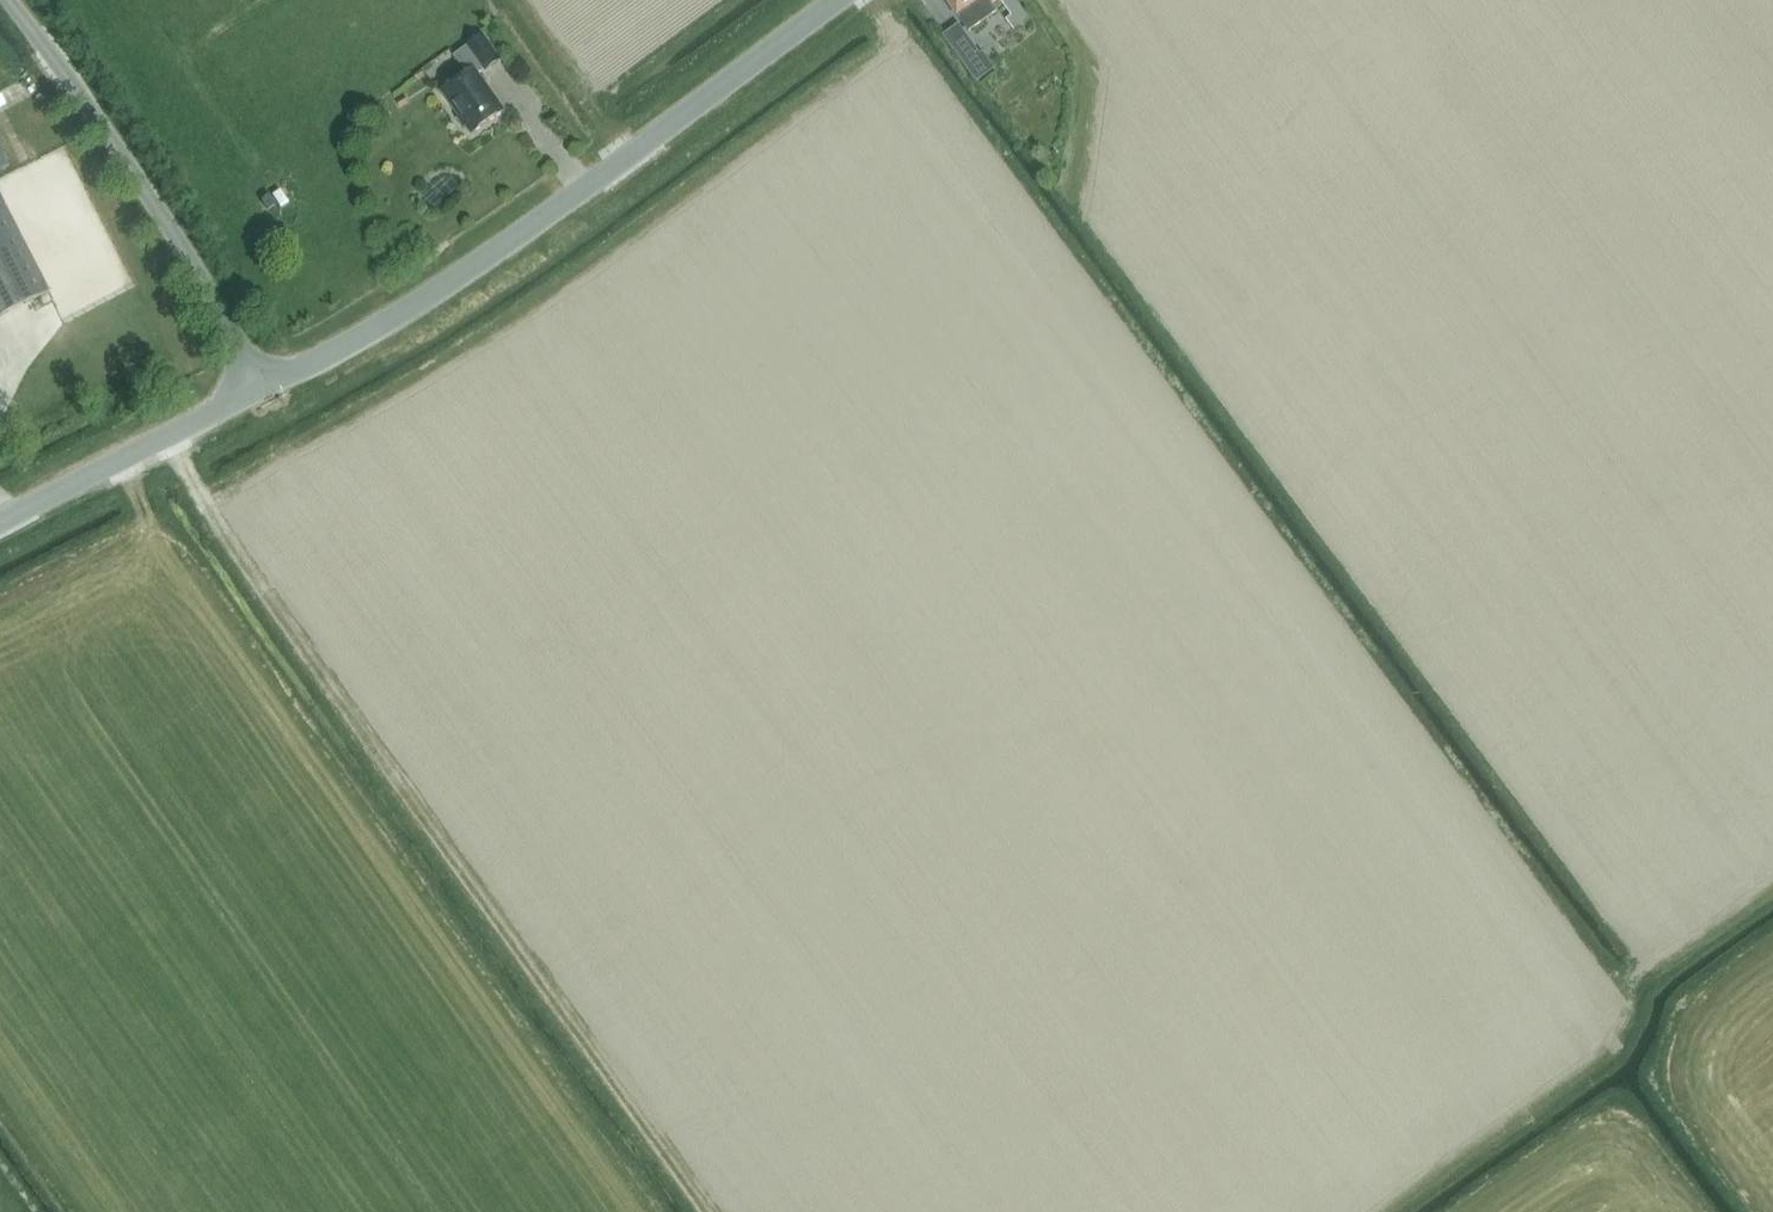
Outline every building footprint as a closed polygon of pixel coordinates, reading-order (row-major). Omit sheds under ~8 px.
[(968,30),(996,11),(990,3),(995,0),(946,0),(968,30)] [(1011,16),(1006,20),(1014,31),(1030,20),(1016,0),(1000,0),(1011,16)] [(467,128),(472,135),(505,111),(479,75),(485,71),(486,72),(501,61),(483,35),(454,56),(466,74),(441,92),(459,118),(458,121),(463,128),(467,128)] [(48,291),(0,196),(0,315),(48,291)]
